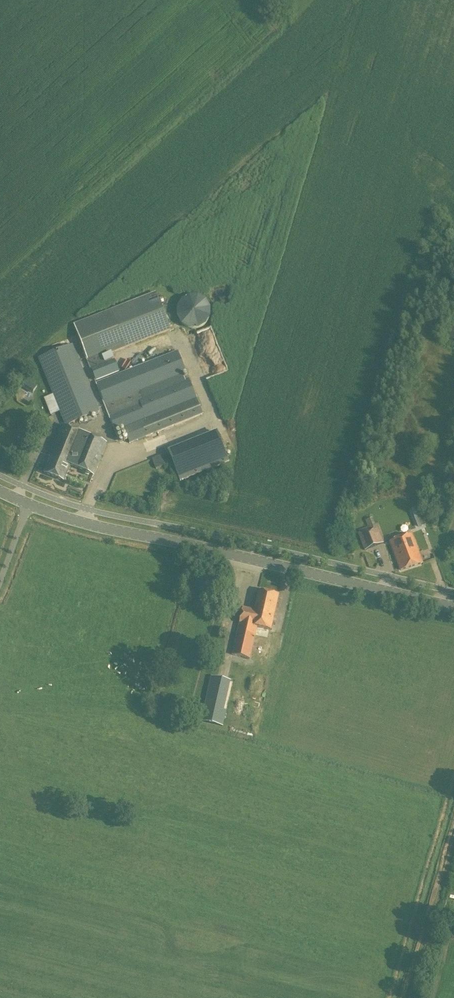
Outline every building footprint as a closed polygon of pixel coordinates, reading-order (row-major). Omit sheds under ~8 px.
[(125,348),(171,330),(156,292),(110,310),(74,324),(78,335),(87,357),(88,362),(91,369),(105,363),(102,356),(110,353),(125,348)] [(201,298),(196,296),(191,297),(186,298),(182,301),(179,306),(178,311),(178,316),(180,321),(183,325),(187,327),(192,329),(197,328),(202,327),(206,324),(209,319),(210,314),(210,309),(208,304),(205,301),(201,298)] [(73,344),(38,358),(65,425),(96,412),(81,374),(85,373),(73,344)] [(118,369),(95,378),(105,404),(107,409),(106,409),(108,414),(109,417),(115,431),(123,428),(129,443),(130,444),(145,438),(158,432),(203,415),(203,414),(197,399),(188,378),(184,380),(182,374),(186,373),(177,351),(144,364),(142,359),(118,369)] [(32,392),(36,385),(26,379),(22,385),(32,392)] [(94,475),(106,443),(62,425),(49,456),(51,457),(44,473),(64,481),(70,465),(94,475)] [(229,461),(226,454),(225,450),(175,470),(180,481),(223,464),(229,461)] [(166,453),(162,455),(165,465),(170,463),(166,453)] [(426,525),(419,507),(411,510),(418,528),(426,525)] [(376,529),(375,526),(366,529),(367,532),(359,535),(364,550),(383,543),(378,529),(376,529)] [(401,571),(422,563),(412,534),(390,542),(401,571)] [(239,624),(232,654),(251,658),(257,627),(271,630),(278,595),(267,592),(266,590),(261,589),(260,591),(258,591),(254,611),(243,608),(239,624)] [(227,712),(225,711),(231,682),(211,678),(202,722),(224,727),(227,712)]
